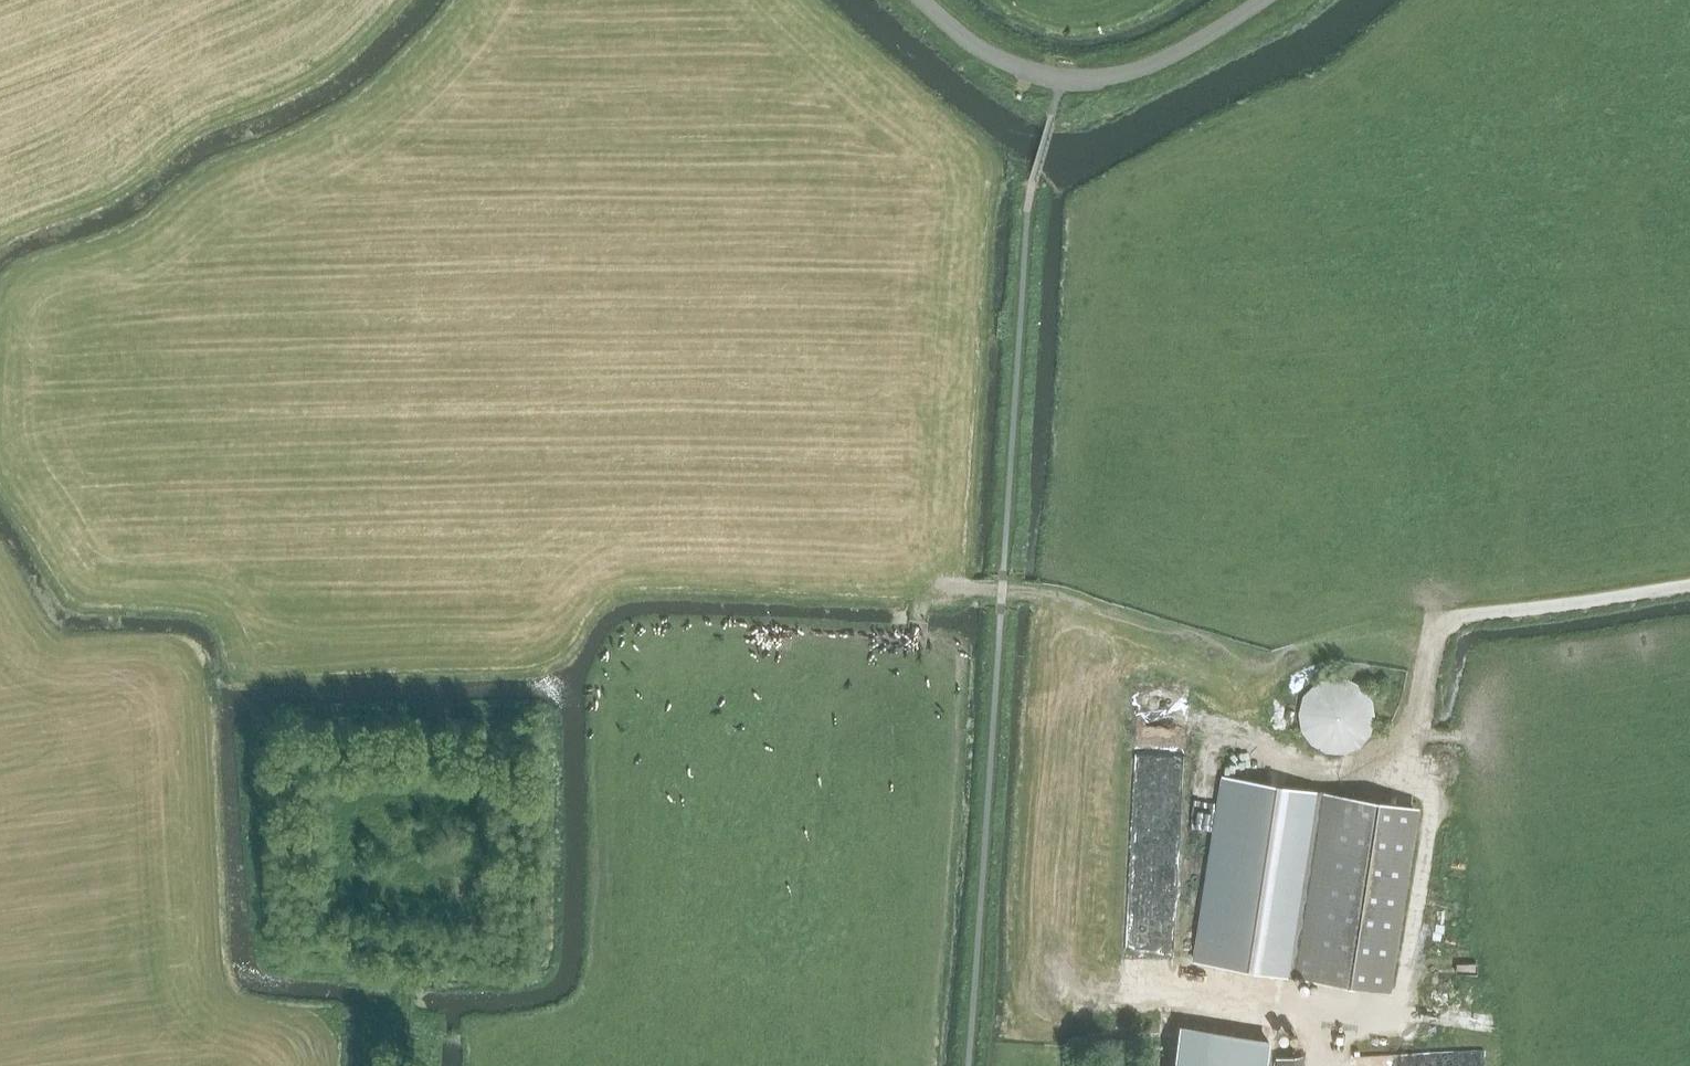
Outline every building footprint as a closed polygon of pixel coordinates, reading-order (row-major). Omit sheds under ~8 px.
[(1370,733),(1370,732),(1375,717),(1372,700),(1362,686),(1347,676),(1330,675),(1314,682),(1303,694),(1298,711),(1301,728),(1311,742),(1325,750),(1343,752),(1359,746),(1370,733)] [(1193,959),(1330,981),(1382,989),(1411,805),(1221,775),(1193,959)] [(1460,1024),(1460,1013),(1431,1011),(1430,1023),(1460,1024)] [(1485,1047),(1362,1053),(1363,1065),(1486,1065),(1485,1047)] [(1306,1049),(1277,1049),(1278,1065),(1306,1065),(1306,1049)]
